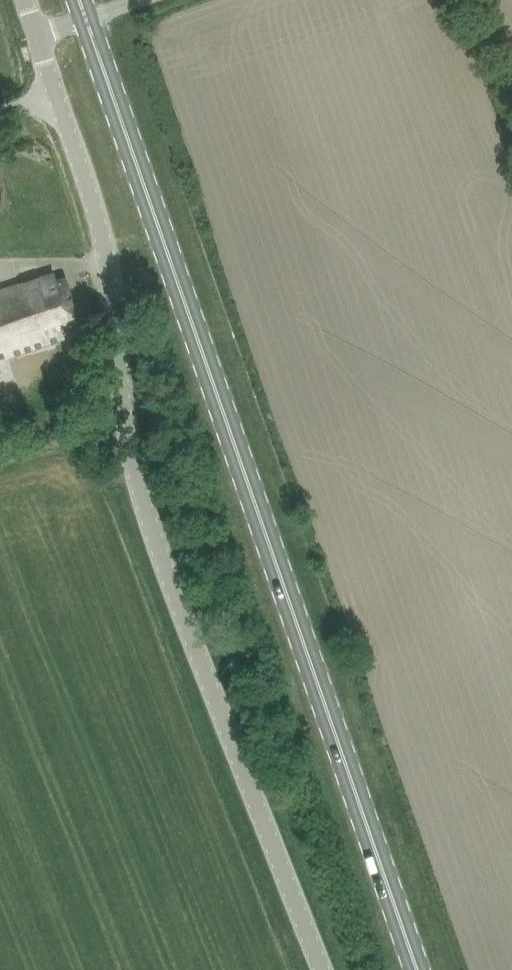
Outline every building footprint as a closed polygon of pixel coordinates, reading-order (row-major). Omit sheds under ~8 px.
[(63,338),(60,328),(79,322),(65,278),(55,281),(53,274),(0,291),(0,359),(63,338)]
